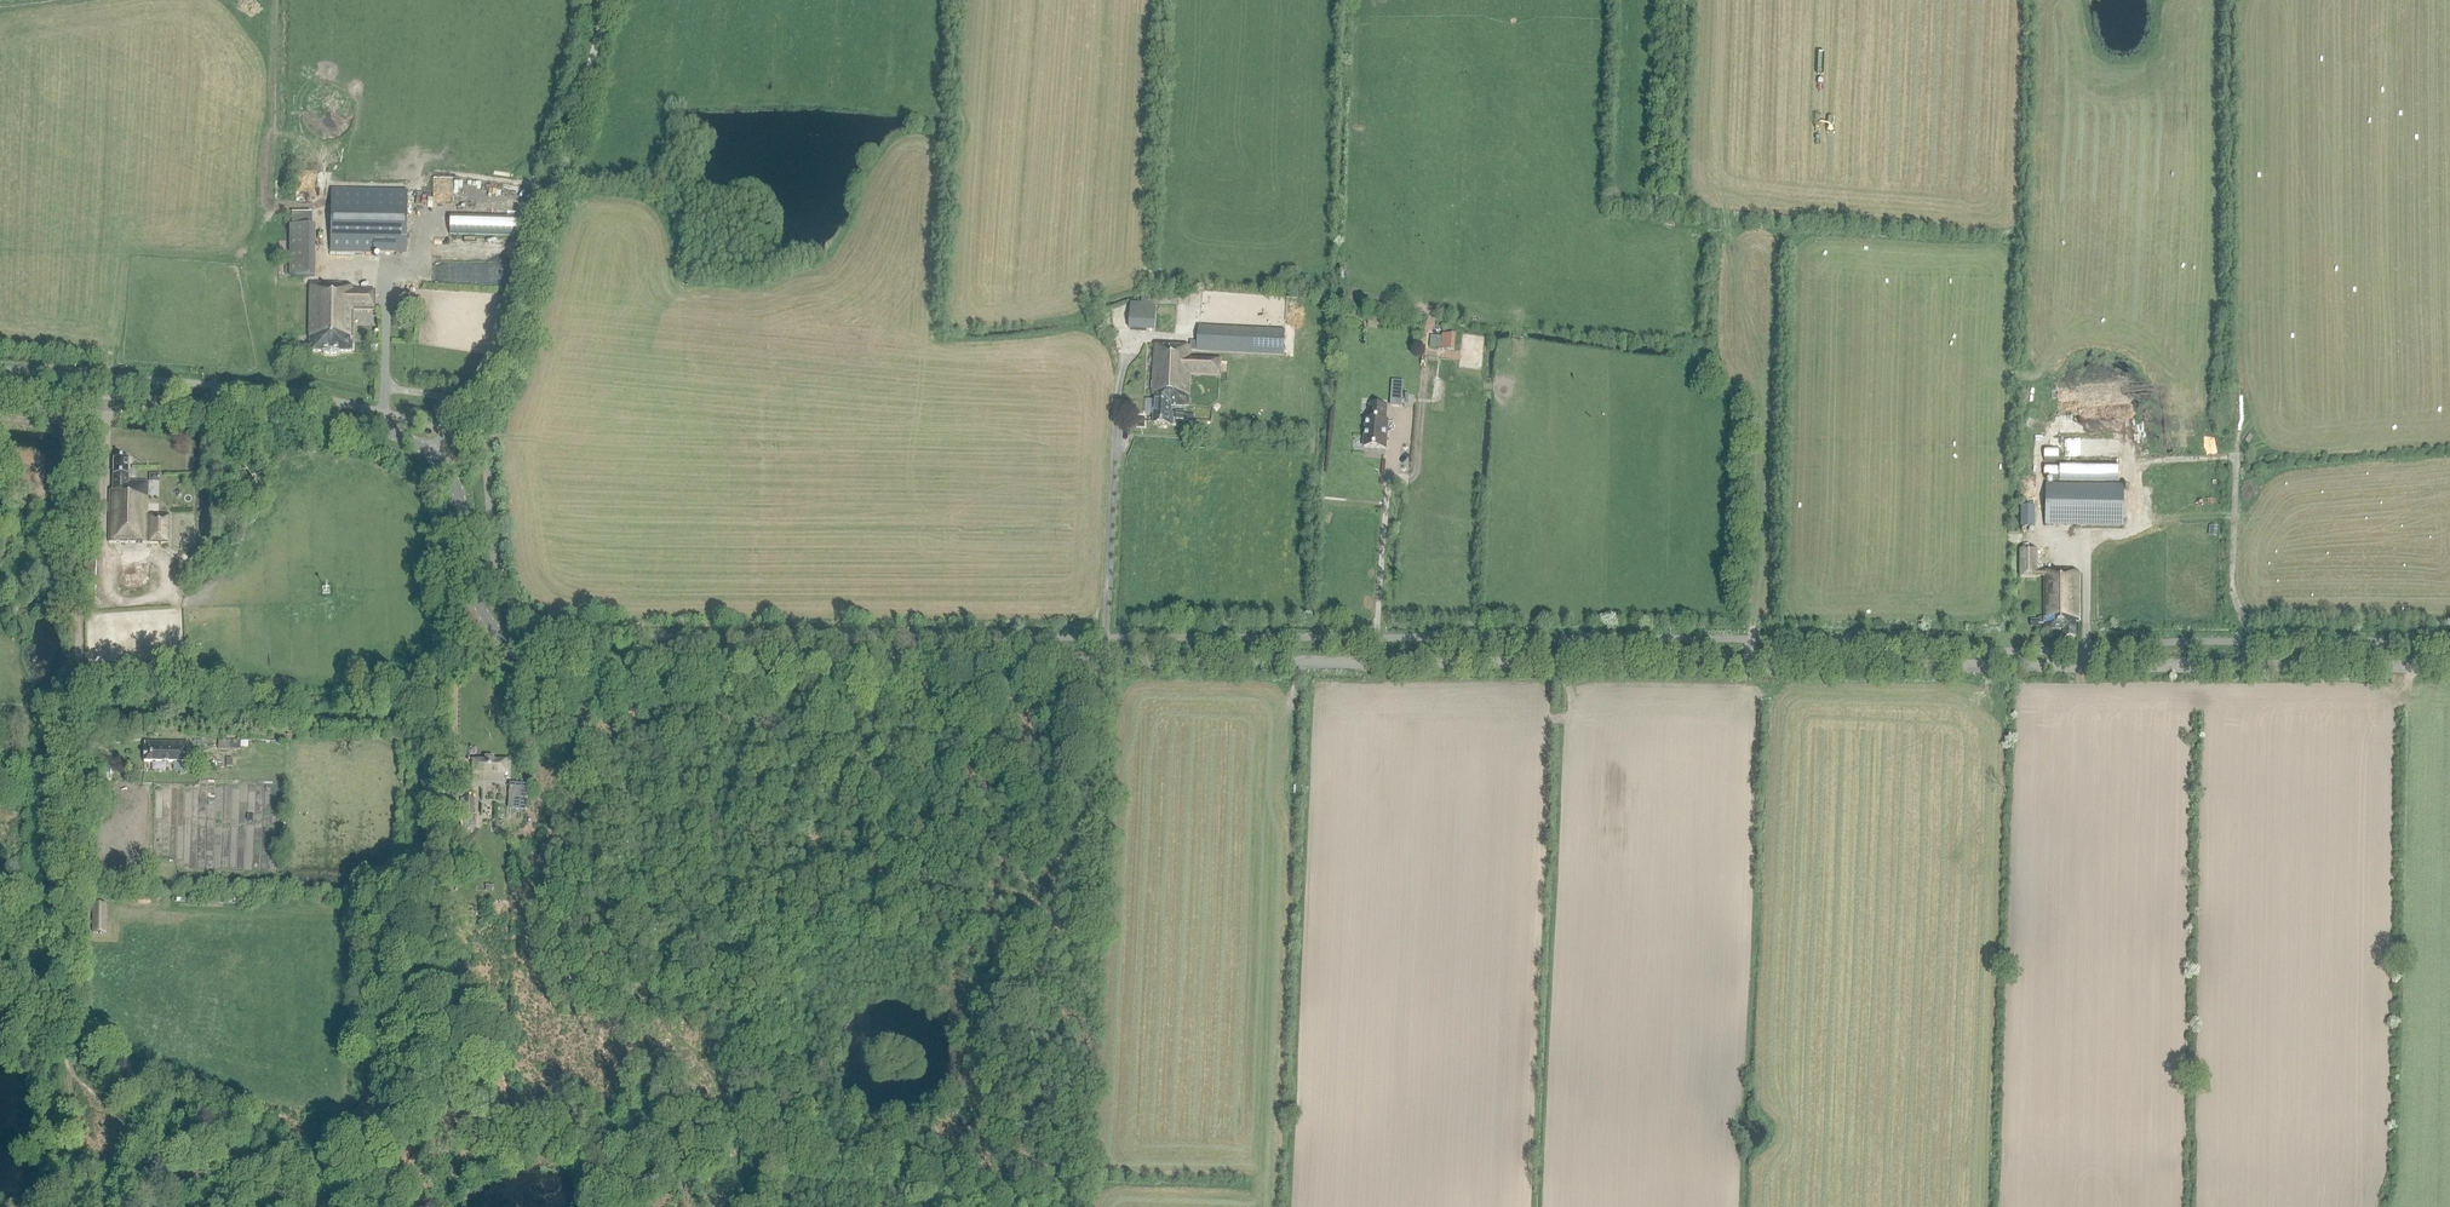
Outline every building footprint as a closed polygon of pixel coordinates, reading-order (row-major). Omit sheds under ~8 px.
[(330,252),(406,253),(407,190),(331,189),(330,252)] [(296,274),(321,274),(319,210),(294,211),(296,274)] [(374,311),(374,291),(352,290),(352,287),(341,287),(341,284),(310,284),(309,351),(323,351),(323,354),(338,354),(338,351),(352,352),(352,342),(349,342),(349,338),(352,338),(352,310),(374,311)] [(1131,303),(1129,329),(1155,331),(1156,304),(1131,303)] [(1219,376),(1220,359),(1190,357),(1190,351),(1196,351),(1284,356),(1285,330),(1198,326),(1197,342),(1190,342),(1190,346),(1154,345),(1151,395),(1154,395),(1153,423),(1172,424),(1173,412),(1170,412),(1170,405),(1188,406),(1189,374),(1219,376)] [(1441,350),(1454,350),(1455,335),(1442,335),(1441,350)] [(1390,406),(1401,407),(1403,382),(1392,381),(1390,406)] [(2071,405),(2071,388),(2051,389),(2052,405),(2071,405)] [(1364,448),(1385,449),(1387,421),(1385,421),(1387,406),(1369,404),(1368,419),(1366,419),(1364,448)] [(2095,413),(2081,413),(2081,432),(2095,432),(2095,413)] [(2043,460),(2058,461),(2058,449),(2043,448),(2043,460)] [(108,543),(168,544),(169,515),(147,515),(148,482),(128,481),(128,459),(113,458),(113,490),(109,490),(108,543)] [(2043,475),(2057,476),(2058,464),(2043,464),(2043,475)] [(2045,525),(2123,526),(2124,485),(2046,484),(2045,525)] [(2020,528),(2034,528),(2034,505),(2020,505),(2020,528)] [(2078,622),(2078,572),(2044,571),(2044,572),(2036,572),(2036,549),(2020,549),(2020,578),(2036,578),(2036,576),(2044,576),(2043,617),(2037,617),(2037,620),(2030,620),(2030,627),(2038,627),(2038,624),(2043,624),(2043,629),(2063,630),(2063,637),(2075,637),(2075,622),(2078,622)] [(196,577),(192,571),(186,576),(191,582),(196,577)] [(218,740),(218,750),(240,750),(240,740),(218,740)] [(144,762),(185,763),(186,743),(144,742),(144,762)] [(507,777),(507,771),(504,771),(504,762),(505,762),(505,761),(473,760),(473,761),(473,779),(504,779),(504,776),(507,777)] [(258,795),(264,795),(263,810),(259,815),(256,815),(256,819),(265,826),(260,831),(273,832),(278,836),(280,798),(276,802),(271,798),(271,788),(266,795),(261,790),(264,786),(258,781),(251,781),(250,788),(259,789),(258,795)] [(513,807),(531,808),(532,782),(514,781),(513,807)] [(464,814),(473,815),(473,799),(464,799),(464,814)] [(481,815),(500,815),(500,804),(481,804),(481,815)] [(92,933),(104,934),(106,905),(94,904),(92,933)]
